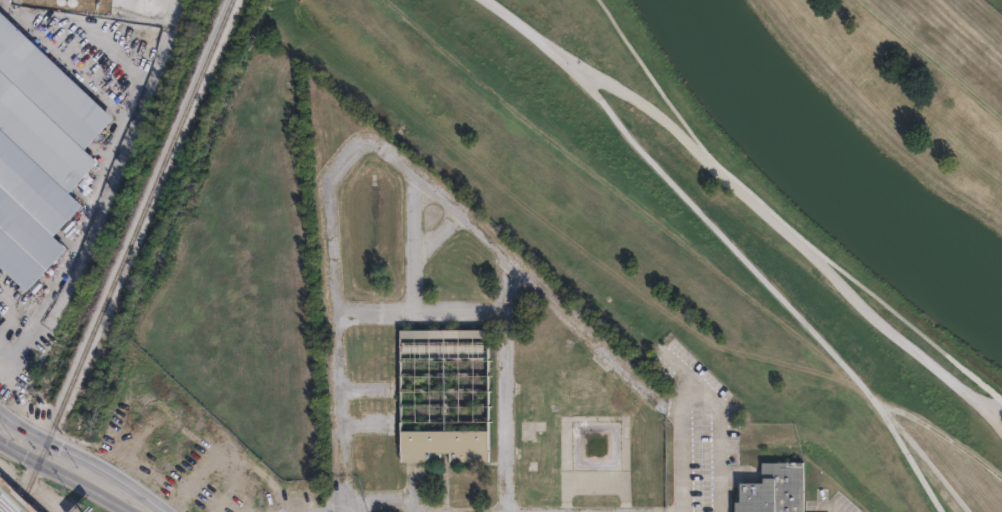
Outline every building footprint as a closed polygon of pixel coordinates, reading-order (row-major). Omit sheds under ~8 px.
[(30,291),(0,263),(0,8),(117,119),(88,149),(102,162),(72,193),(85,205),(57,236),(70,248),(30,291)] [(488,329),(402,330),(402,340),(489,340),(488,329)] [(449,462),(489,462),(489,430),(402,429),(402,462),(441,463),(441,453),(449,454),(449,462)] [(804,468),(804,511),(739,511),(739,509),(743,509),(743,488),(765,488),(765,468),(804,468)]
